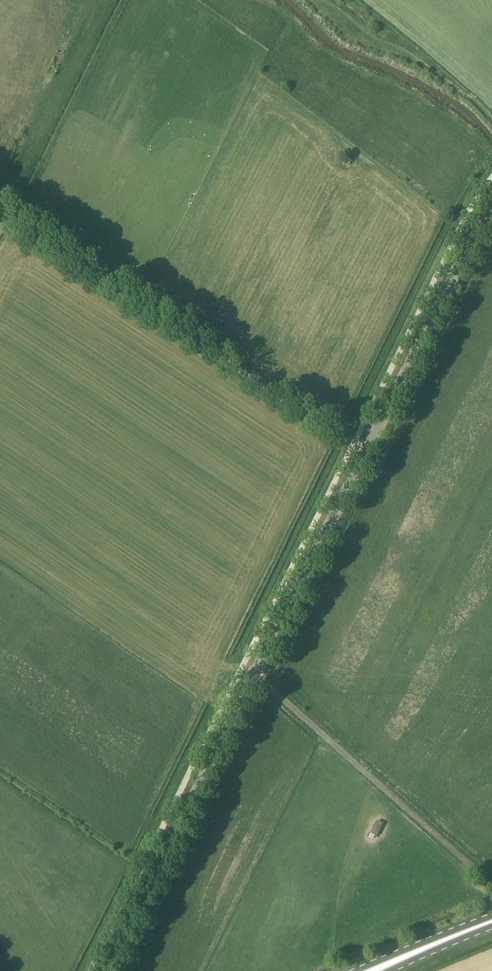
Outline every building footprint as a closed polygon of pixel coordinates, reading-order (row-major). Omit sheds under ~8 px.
[(378,835),(383,822),(376,819),(371,832),(378,835)]
